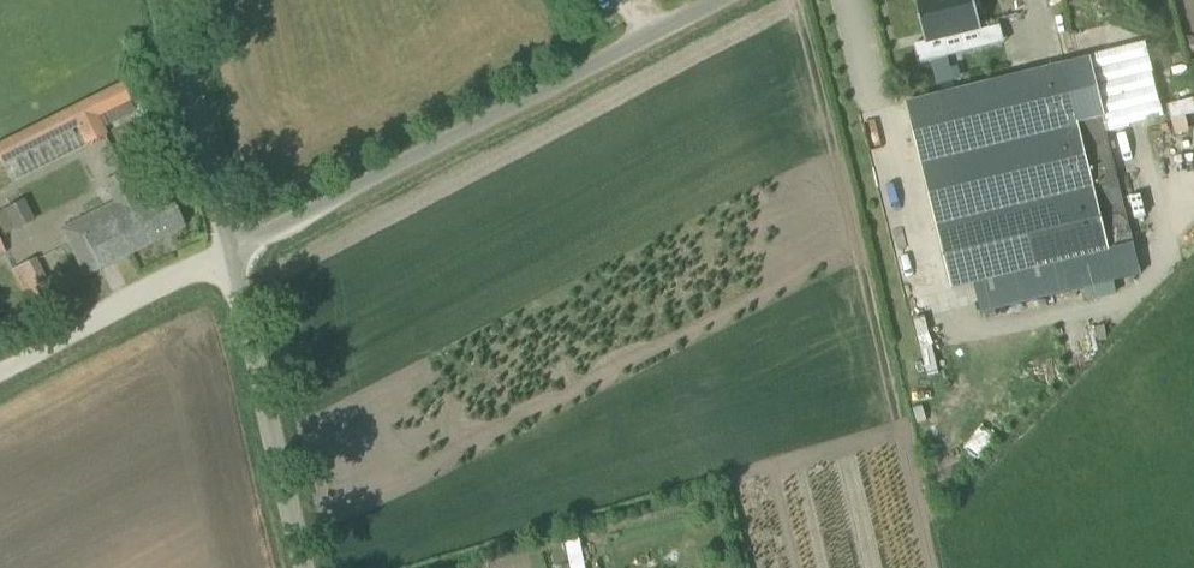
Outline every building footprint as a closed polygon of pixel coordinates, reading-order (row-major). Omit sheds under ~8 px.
[(983,30),(975,0),(925,0),(916,2),(926,43),(917,45),(915,39),(892,45),(903,89),(926,84),(922,64),(949,57),(945,40),(983,30)] [(1184,62),(1181,53),(1173,56),(1176,65),(1184,62)] [(1092,58),(1065,65),(1079,121),(1106,114),(1092,58)] [(1065,65),(906,103),(952,290),(975,285),(982,314),(1117,281),(1110,252),(1135,246),(1104,119),(1107,119),(1106,114),(1079,121),(1065,65)] [(84,147),(106,136),(97,119),(130,102),(121,84),(0,144),(0,160),(3,166),(75,130),(84,147)] [(1193,131),(1193,96),(1163,106),(1173,137),(1193,131)] [(141,206),(124,172),(103,182),(113,202),(60,229),(85,278),(184,228),(167,194),(141,206)] [(29,221),(20,199),(0,208),(0,233),(29,221)] [(32,258),(7,270),(25,307),(50,295),(32,258)]
